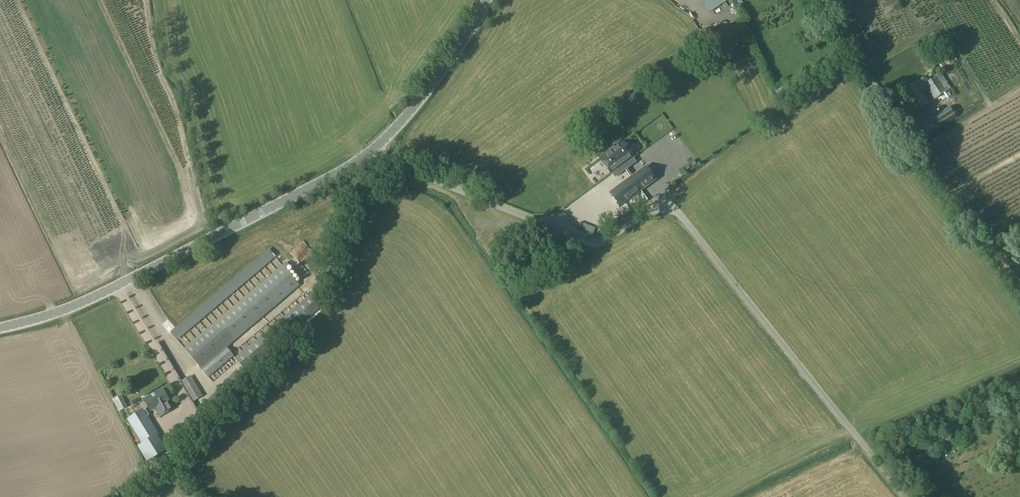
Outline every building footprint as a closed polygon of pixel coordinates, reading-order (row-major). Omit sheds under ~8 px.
[(704,4),(710,12),(726,0),(701,0),(704,4)] [(899,7),(900,6),(898,2),(897,0),(894,0),(882,8),(887,14),(899,7)] [(922,55),(936,46),(932,38),(917,46),(922,55)] [(934,66),(944,60),(939,50),(928,56),(934,66)] [(924,84),(934,99),(950,89),(941,73),(924,84)] [(929,102),(921,91),(925,89),(919,80),(901,92),(914,112),(929,102)] [(931,130),(954,116),(953,116),(957,113),(952,106),(948,108),(947,106),(925,121),(931,130)] [(752,121),(747,115),(737,123),(742,130),(752,121)] [(913,128),(920,137),(930,130),(924,121),(913,128)] [(633,132),(623,137),(630,151),(640,147),(633,132)] [(600,158),(601,161),(601,162),(603,166),(605,166),(610,173),(611,172),(614,176),(635,161),(632,158),(633,157),(622,142),(620,144),(618,143),(614,146),(614,148),(600,158)] [(631,178),(610,193),(619,206),(640,191),(655,180),(645,167),(631,178)] [(223,350),(299,286),(273,251),(196,313),(205,324),(177,346),(192,364),(217,342),(223,350)] [(232,356),(245,371),(294,330),(282,314),(232,356)] [(203,396),(202,394),(191,376),(180,382),(183,387),(181,388),(186,399),(189,397),(192,402),(203,396)] [(162,389),(144,400),(150,411),(154,409),(159,417),(174,409),(162,389)] [(144,410),(128,419),(142,444),(138,447),(147,462),(165,452),(156,437),(159,435),(148,417),(150,415),(146,410),(144,411),(144,410)]
